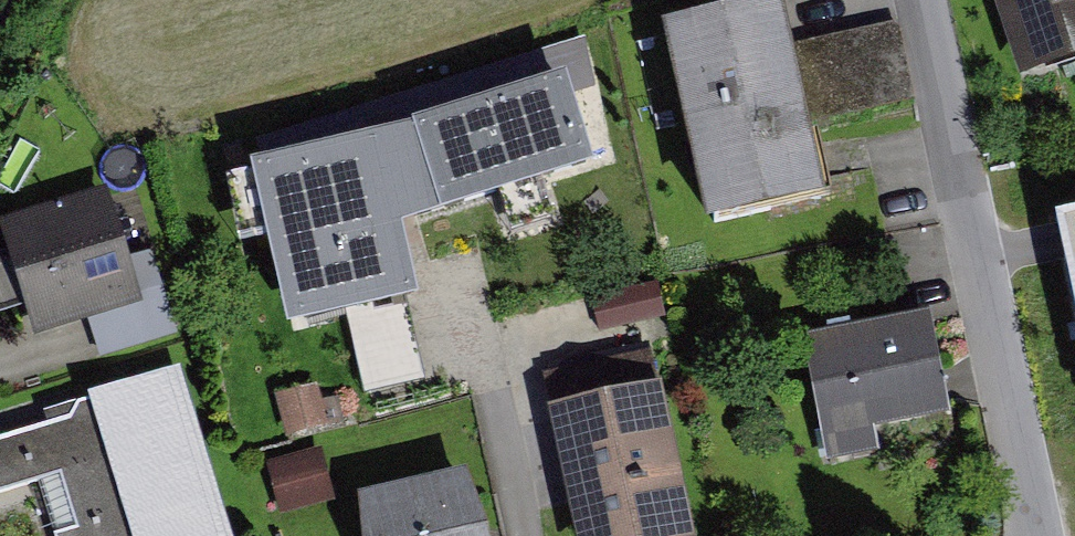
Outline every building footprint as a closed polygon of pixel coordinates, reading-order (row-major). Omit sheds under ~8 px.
[(1028,71),(1074,57),(1074,0),(1006,0),(1028,71)] [(922,97),(907,23),(800,43),(792,2),(679,24),(716,215),(829,193),(814,118),(922,97)] [(408,231),(612,166),(580,64),(385,125),(408,231)] [(408,231),(385,125),(255,153),(292,326),(422,298),(408,231)] [(164,256),(129,267),(107,192),(3,223),(38,339),(97,321),(107,354),(186,331),(164,256)] [(1051,221),(1074,337),(1074,217),(1051,221)] [(372,388),(451,382),(445,307),(366,313),(372,388)] [(935,315),(811,336),(828,434),(952,413),(935,315)] [(550,375),(583,535),(697,535),(659,353),(550,375)] [(73,476),(88,527),(61,535),(234,535),(184,368),(52,407),(57,421),(0,438),(0,498),(73,476)] [(467,481),(377,501),(385,535),(479,535),(467,481)]
